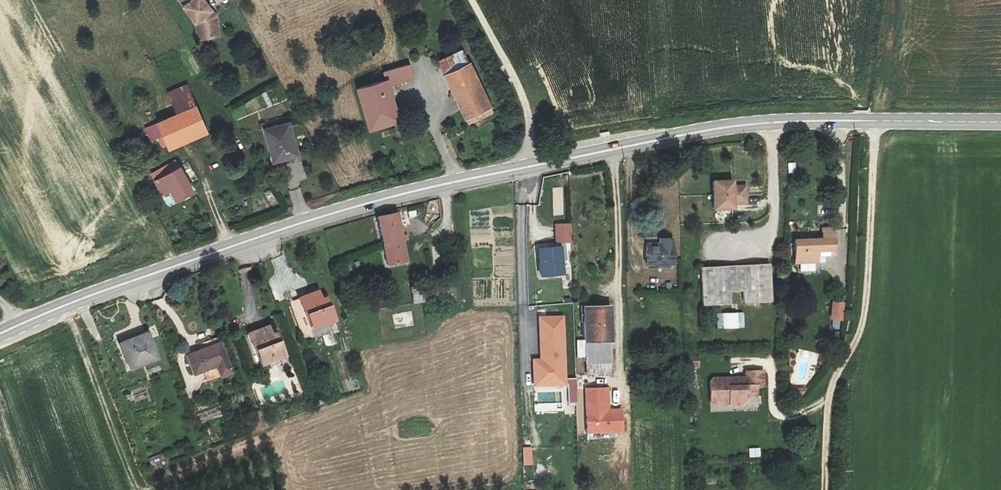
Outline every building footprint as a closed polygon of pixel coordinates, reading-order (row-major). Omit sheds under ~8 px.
[(182,3),(183,3),(194,19),(194,21),(196,35),(211,33),(209,19),(215,18),(214,12),(204,0),(180,0),(182,3)] [(215,18),(209,19),(211,33),(217,32),(215,18)] [(444,72),(468,61),(462,49),(438,60),(444,72)] [(468,61),(444,72),(470,124),(493,113),(468,61)] [(387,80),(389,86),(414,79),(409,63),(384,71),(387,80)] [(389,86),(387,80),(357,88),(369,128),(400,119),(389,86)] [(155,121),(194,103),(185,84),(160,96),(163,104),(151,110),(155,121)] [(155,121),(167,148),(206,130),(194,103),(155,121)] [(162,150),(167,148),(155,121),(143,126),(150,141),(156,138),(162,150)] [(289,122),(264,129),(272,162),(298,155),(289,122)] [(193,190),(179,166),(174,158),(150,174),(162,193),(169,188),(176,200),(193,190)] [(787,164),(787,175),(796,174),(795,164),(787,164)] [(731,183),(713,184),(713,210),(731,210),(731,204),(744,204),(744,189),(731,189),(731,183)] [(379,216),(389,265),(408,261),(398,214),(379,216)] [(556,224),(557,242),(572,242),(571,224),(556,224)] [(823,237),(794,238),(795,263),(818,262),(818,255),(835,255),(835,227),(823,227),(823,237)] [(670,240),(645,242),(646,266),(672,265),(670,240)] [(561,247),(539,250),(542,276),(564,273),(561,247)] [(771,265),(703,268),(704,305),(732,304),(732,292),(744,291),(745,304),(773,303),(771,265)] [(440,282),(412,287),(415,303),(443,298),(440,282)] [(320,290),(301,298),(313,329),(338,320),(329,298),(324,300),(320,290)] [(835,301),(833,319),(843,321),(845,303),(835,301)] [(609,307),(586,308),(587,375),(610,375),(609,307)] [(717,330),(745,328),(744,313),(716,314),(717,330)] [(535,385),(565,384),(563,317),(541,318),(542,361),(534,361),(535,385)] [(270,326),(249,335),(263,365),(287,357),(279,332),(273,335),(270,326)] [(121,343),(132,369),(159,359),(149,332),(121,343)] [(186,356),(194,375),(217,367),(221,377),(233,372),(221,342),(186,356)] [(700,368),(699,356),(692,356),(693,368),(700,368)] [(709,383),(710,403),(728,403),(728,406),(740,406),(746,399),(746,397),(755,397),(755,387),(762,386),(762,372),(745,372),(745,381),(736,381),(736,378),(712,379),(709,383)] [(806,387),(797,388),(797,396),(807,395),(806,387)] [(608,388),(585,390),(587,433),(623,431),(622,409),(609,410),(608,388)] [(761,457),(760,448),(748,449),(749,458),(761,457)] [(147,460),(151,471),(163,467),(161,460),(164,459),(162,454),(147,460)]
